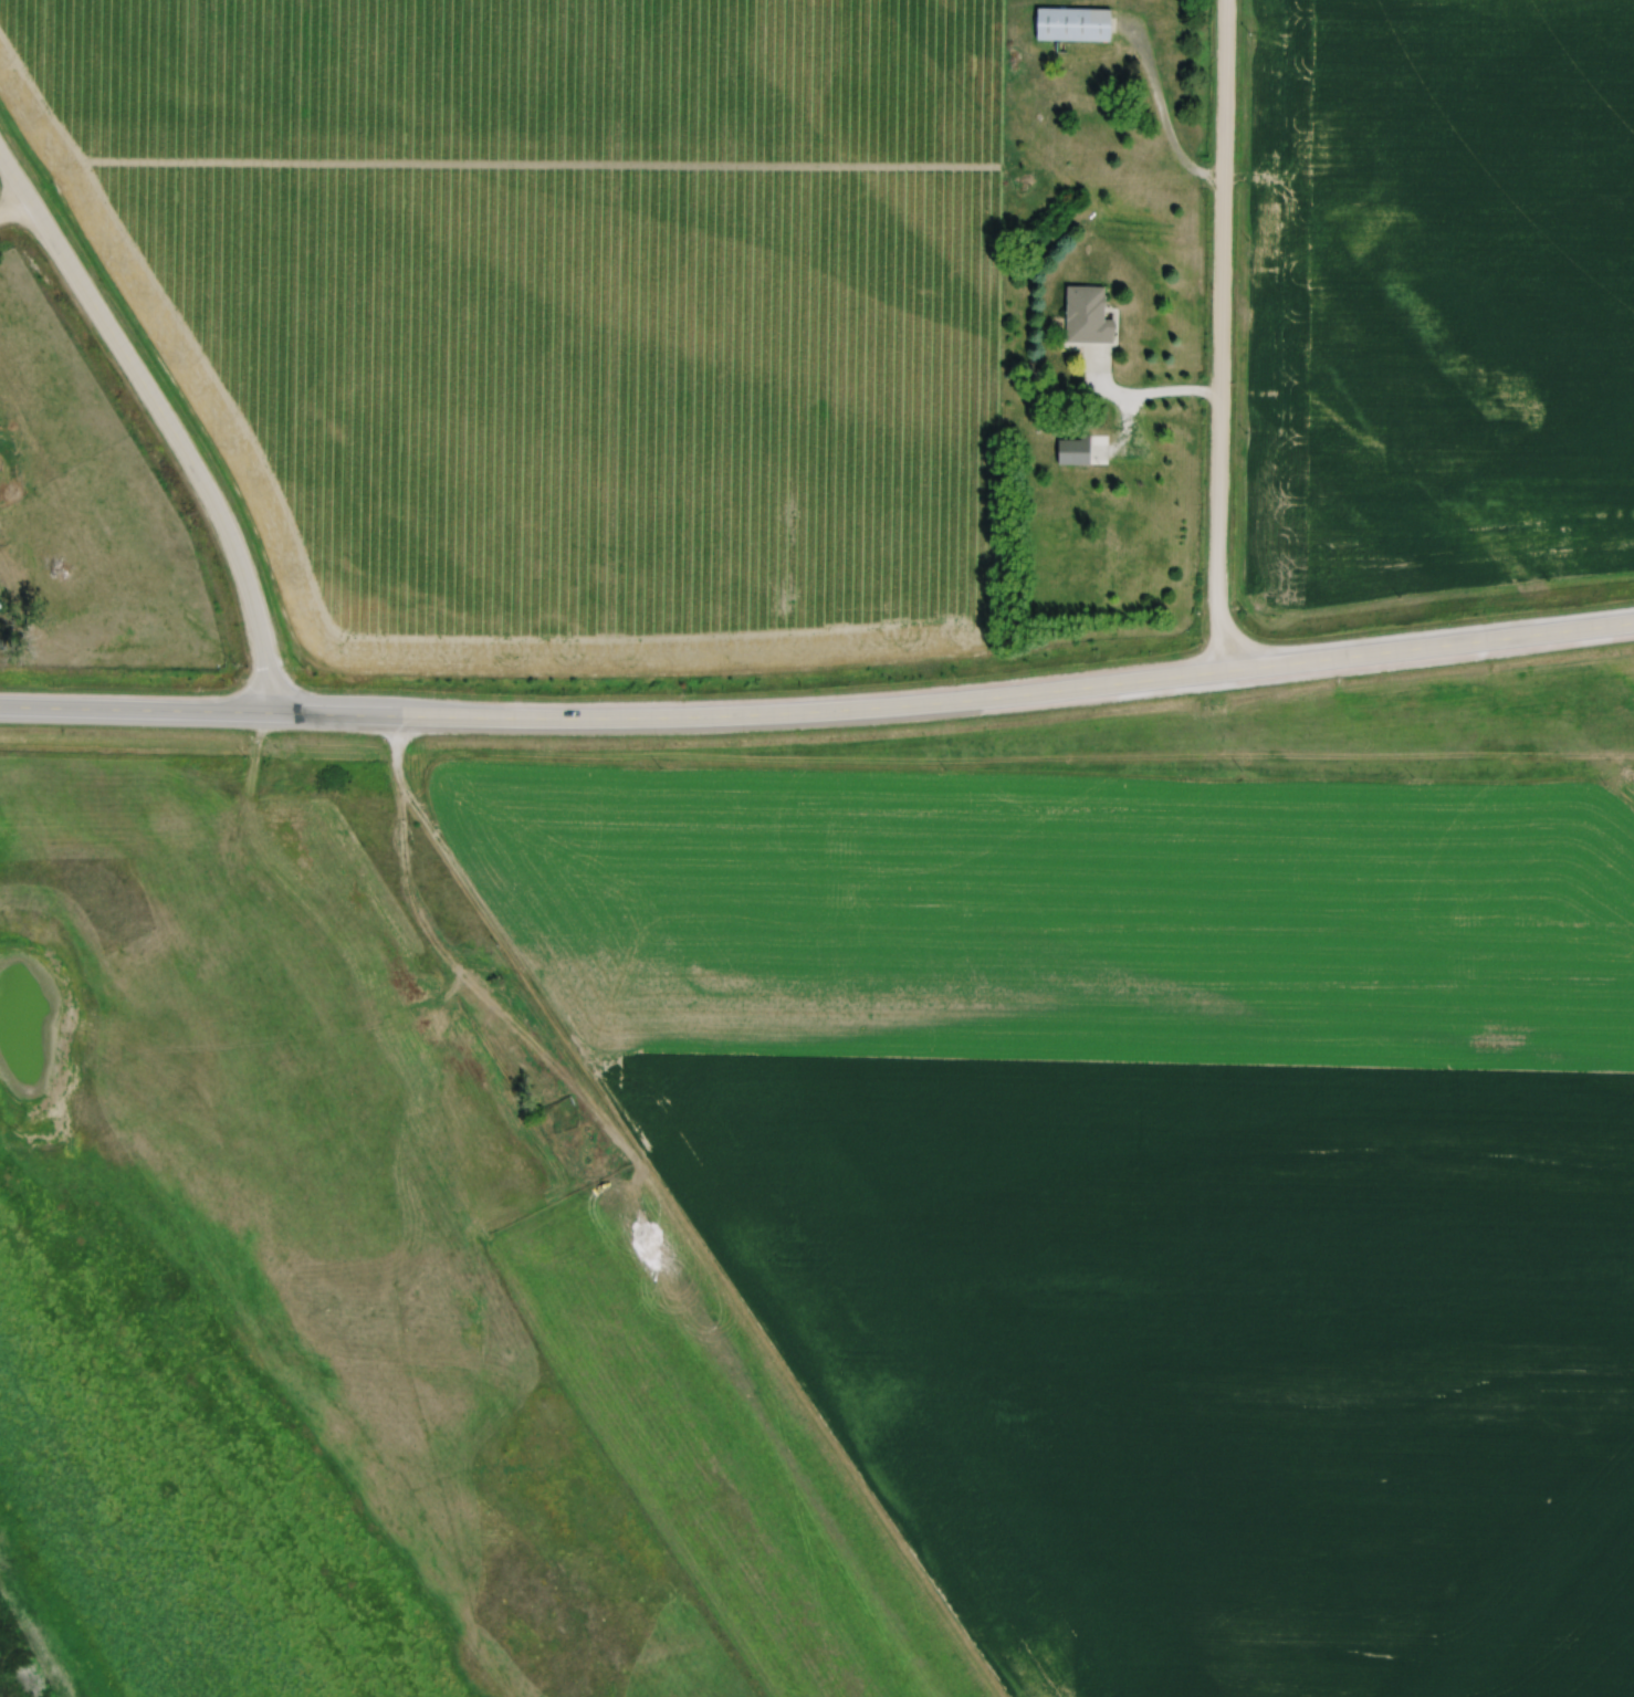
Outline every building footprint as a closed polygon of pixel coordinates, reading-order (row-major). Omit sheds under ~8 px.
[(1114,37),(1114,4),(1040,4),(1040,37),(1114,37)] [(1117,316),(1107,315),(1107,283),(1069,282),(1068,338),(1117,339),(1117,316)] [(1059,462),(1093,462),(1093,434),(1059,434),(1059,462)]
